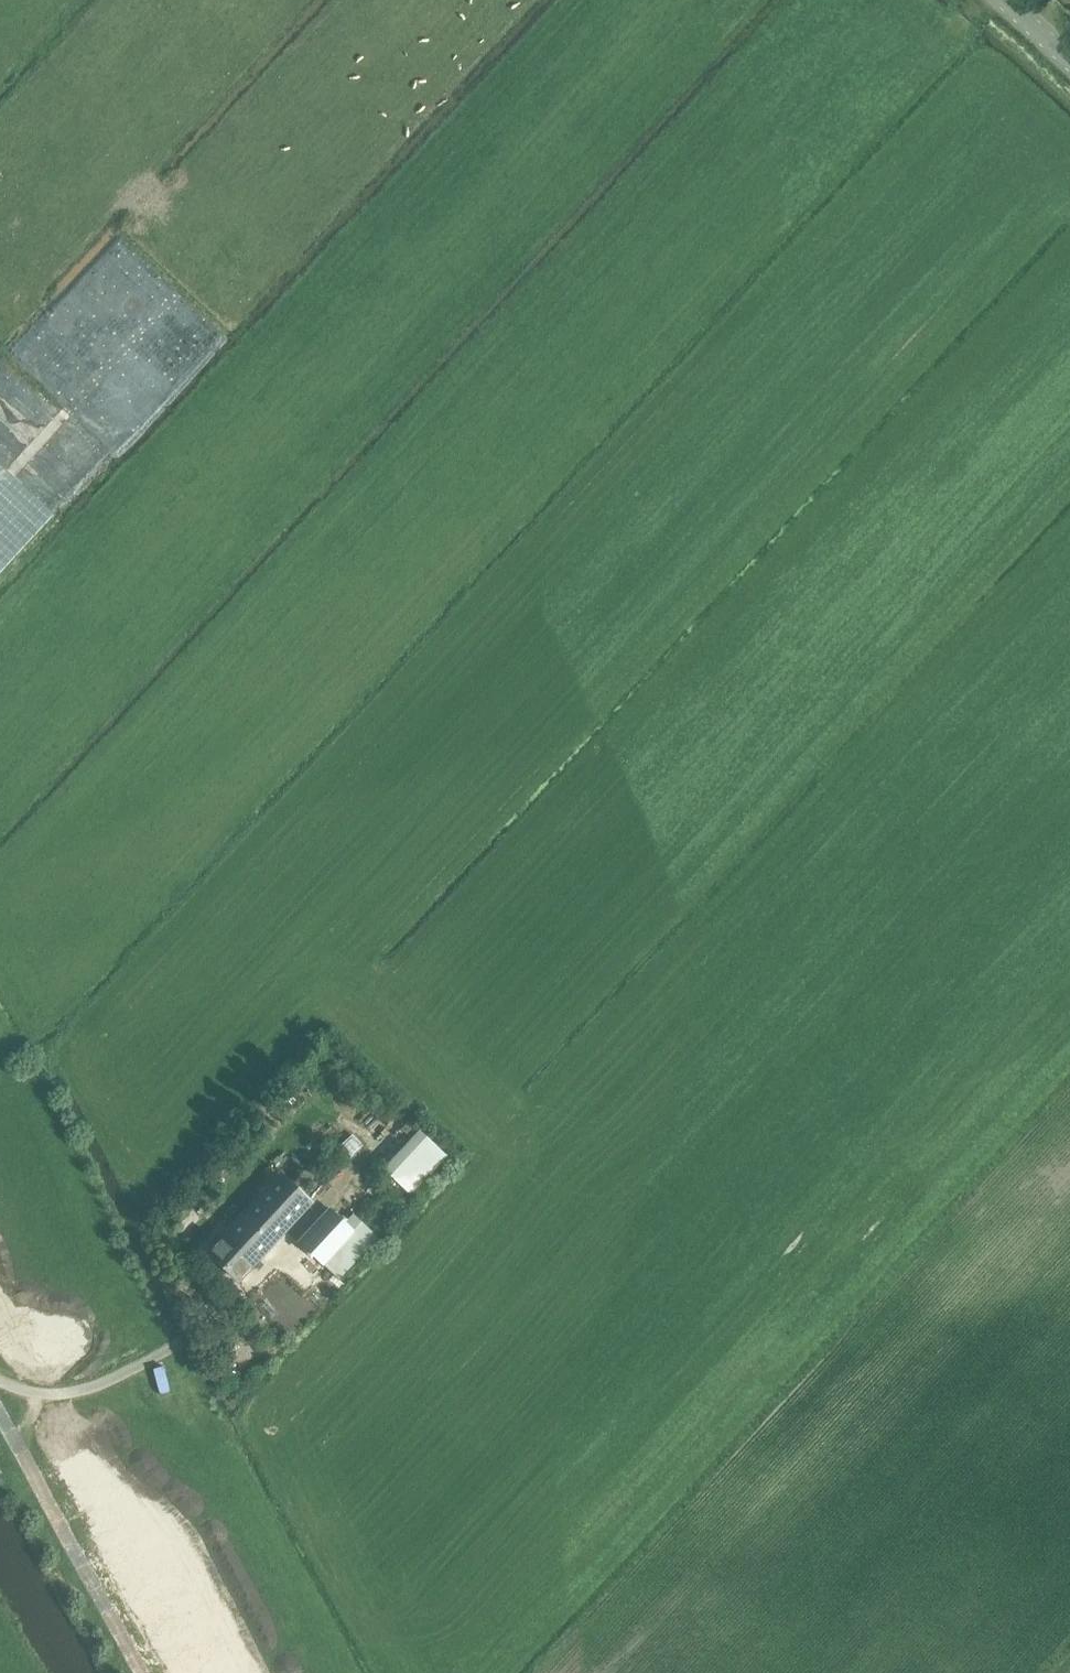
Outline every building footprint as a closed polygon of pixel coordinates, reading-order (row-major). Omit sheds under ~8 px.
[(55,507),(0,460),(0,570),(55,507)] [(419,1132),(384,1170),(411,1195),(446,1156),(419,1132)] [(281,1165),(314,1195),(325,1184),(292,1153),(281,1165)] [(238,1280),(309,1203),(280,1176),(243,1216),(239,1212),(231,1220),(235,1224),(208,1253),(238,1280)] [(353,1213),(343,1224),(328,1210),(299,1242),(340,1279),(378,1237),(353,1213)]
